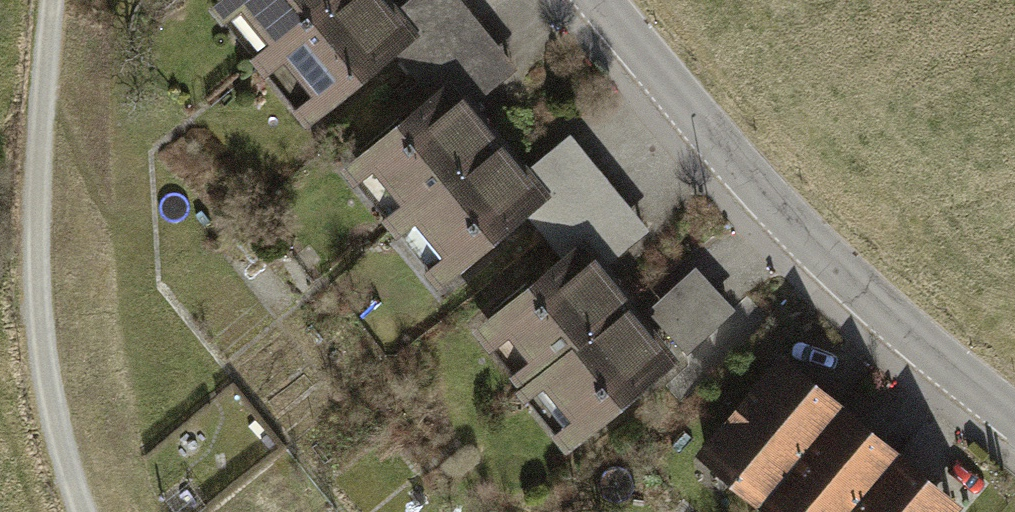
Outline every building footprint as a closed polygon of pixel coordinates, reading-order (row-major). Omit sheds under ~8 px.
[(211,50),(259,109),(371,20),(355,0),(273,0),(211,50)] [(391,46),(371,20),(259,109),(305,167),(392,98),(407,117),(474,63),(433,13),(391,46)] [(474,63),(407,117),(429,145),(343,214),(391,273),(503,184),(469,142),(510,109),(474,63)] [(523,210),(503,184),(391,273),(437,331),(525,260),(540,279),(608,225),(567,175),(523,210)] [(608,225),(540,279),(557,300),(470,369),(518,428),(631,339),(603,304),(644,271),(608,225)] [(643,350),(631,339),(518,428),(565,486),(686,388),(731,348),(689,301),(643,350)] [(776,395),(686,498),(702,511),(779,511),(836,447),(776,395)] [(836,447),(779,511),(884,511),(896,499),(836,447)] [(896,499),(884,511),(911,511),(896,499)]
